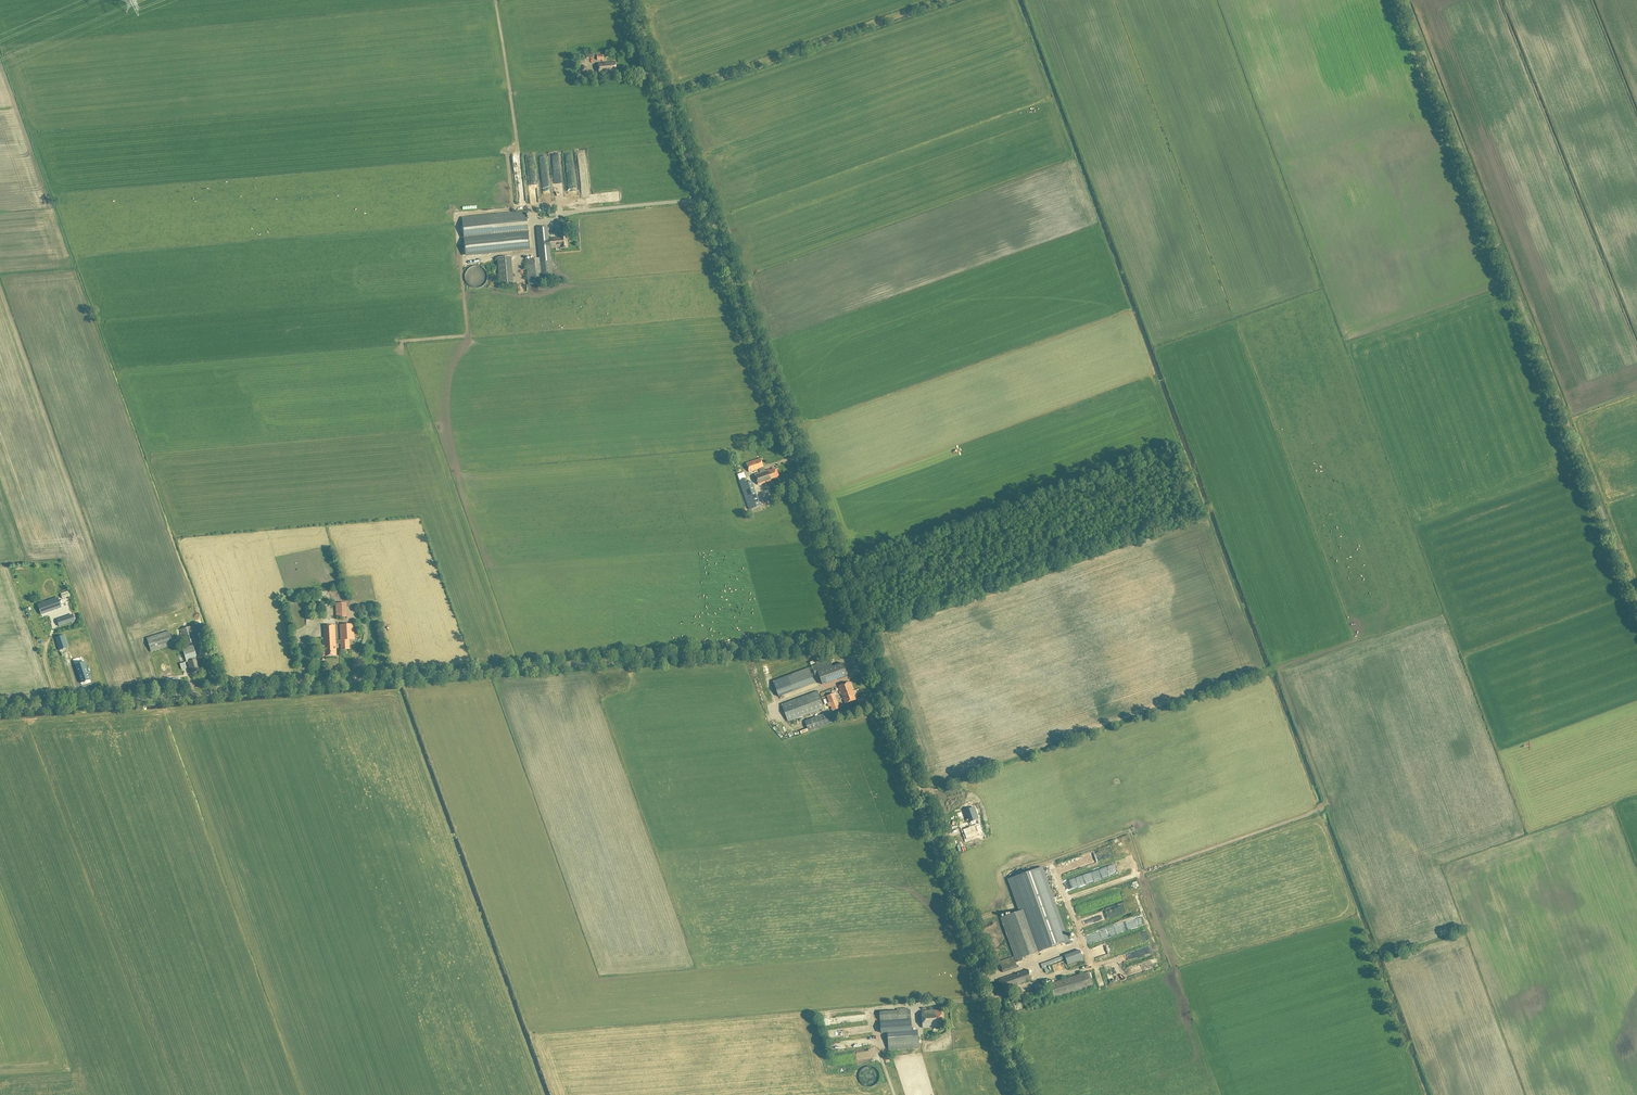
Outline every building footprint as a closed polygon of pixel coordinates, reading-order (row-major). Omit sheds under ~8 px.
[(599,73),(616,72),(615,62),(598,64),(599,73)] [(591,197),(590,186),(582,186),(583,200),(588,200),(588,197),(591,197)] [(529,249),(526,212),(462,218),(465,255),(529,249)] [(537,228),(539,259),(525,260),(527,284),(540,284),(539,277),(541,277),(541,282),(553,281),(552,276),(550,247),(561,246),(562,248),(567,248),(566,234),(561,234),(561,238),(548,238),(548,227),(537,228)] [(511,257),(497,258),(499,286),(514,285),(511,257)] [(765,471),(760,458),(746,464),(749,472),(758,469),(760,472),(754,474),(758,485),(771,480),(771,479),(777,477),(774,469),(770,470),(769,469),(765,471)] [(739,481),(749,510),(760,506),(751,481),(747,483),(746,478),(739,481)] [(42,604),(45,613),(61,607),(57,598),(42,604)] [(313,602),(313,618),(321,618),(321,602),(313,602)] [(301,616),(307,609),(303,606),(297,613),(301,616)] [(72,615),(63,618),(65,624),(74,621),(72,615)] [(201,623),(197,624),(200,635),(205,634),(201,623)] [(341,640),(338,640),(338,644),(341,644),(341,649),(349,649),(349,637),(354,636),(353,624),(340,625),(341,640)] [(336,640),(335,625),(323,626),(325,656),(336,655),(336,644),(338,644),(338,640),(336,640)] [(192,626),(180,629),(180,630),(183,640),(185,645),(197,641),(192,626)] [(169,631),(147,638),(151,652),(173,645),(169,631)] [(64,635),(56,638),(60,651),(69,648),(64,635)] [(195,655),(192,645),(182,648),(186,662),(187,662),(191,673),(200,670),(196,659),(201,657),(200,654),(195,655)] [(84,662),(82,648),(72,650),(74,657),(76,657),(77,663),(84,662)] [(832,667),(830,660),(812,667),(816,677),(819,676),(823,684),(847,675),(842,663),(832,667)] [(84,662),(75,666),(81,682),(90,679),(84,662)] [(791,676),(807,671),(805,666),(789,671),(791,676)] [(619,673),(603,675),(605,687),(626,684),(625,679),(621,680),(620,679),(619,673)] [(803,688),(816,684),(813,675),(793,681),(797,693),(804,690),(803,688)] [(856,700),(849,682),(838,686),(845,704),(856,700)] [(788,722),(824,709),(817,691),(782,705),(788,722)] [(840,708),(834,693),(826,696),(829,703),(827,703),(829,707),(830,707),(832,711),(840,708)] [(808,732),(829,724),(825,714),(804,721),(808,732)] [(970,827),(963,830),(966,840),(978,836),(975,826),(979,824),(977,819),(979,819),(974,807),(964,811),(968,823),(969,822),(970,827)] [(1021,958),(1068,941),(1042,867),(1008,879),(1020,911),(1002,917),(1017,959),(1018,962),(1022,960),(1021,958)] [(1093,880),(1106,878),(1104,868),(1088,872),(1089,876),(1092,875),(1093,880)] [(1069,955),(1049,963),(1050,966),(1070,958),(1069,955)] [(1013,957),(999,962),(1003,973),(1017,968),(1013,957)] [(1109,968),(1111,973),(1114,972),(1115,977),(1118,976),(1115,966),(1109,968)] [(1027,970),(999,980),(1003,990),(1031,980),(1027,970)] [(1098,979),(1102,978),(1103,980),(1099,981),(1101,988),(1106,986),(1102,970),(1096,972),(1098,979)] [(1089,972),(1049,984),(1053,998),(1093,986),(1089,972)] [(1066,976),(1064,972),(1054,976),(1056,980),(1066,976)] [(897,1010),(895,1011),(879,1012),(881,1033),(887,1033),(888,1050),(918,1048),(917,1030),(911,1031),(910,1020),(911,1020),(910,1010),(906,1010),(906,1008),(896,1009),(897,1010)] [(941,1010),(921,1011),(922,1028),(942,1027),(941,1010)]
